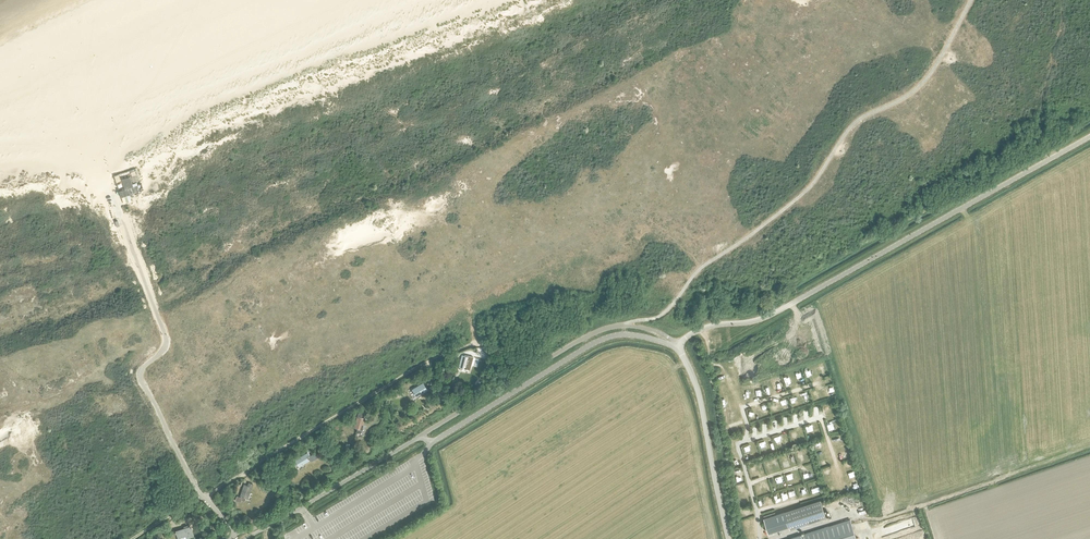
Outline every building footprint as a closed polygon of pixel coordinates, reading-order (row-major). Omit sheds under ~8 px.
[(124,189),(119,191),(121,197),(139,191),(136,183),(132,184),(129,177),(120,179),(124,189)] [(462,355),(459,366),(466,369),(472,370),(473,366),(474,366),(476,357),(467,355),(467,356),(462,355)] [(423,382),(412,389),(416,396),(427,390),(423,382)] [(357,416),(354,427),(357,428),(356,431),(361,433),(361,430),(365,418),(362,417),(363,413),(359,412),(357,416)] [(307,452),(295,460),(298,465),(299,467),(309,460),(308,459),(309,459),(311,461),(318,457),(317,454),(315,452),(314,453),(310,456),(307,452)] [(253,484),(249,483),(248,485),(244,484),(240,496),(241,496),(240,497),(237,496),(235,500),(240,502),(241,500),(245,501),(246,498),(248,498),(253,484)] [(764,518),(768,533),(789,526),(790,529),(826,518),(822,504),(820,500),(785,511),(777,514),(764,518)] [(788,538),(857,538),(850,519),(829,526),(788,538)] [(178,538),(183,538),(193,536),(191,527),(189,528),(188,527),(176,531),(178,538)]
